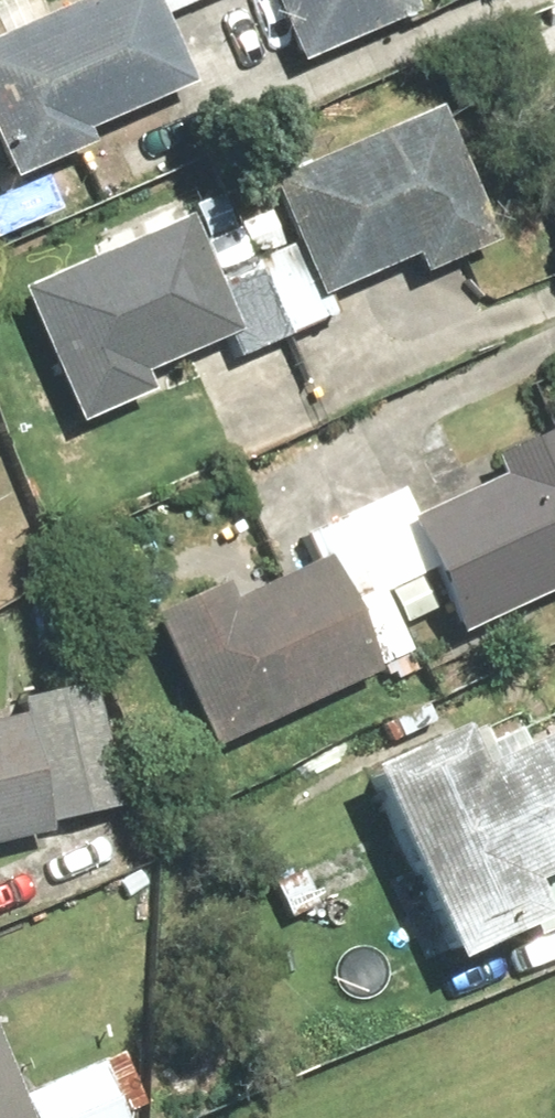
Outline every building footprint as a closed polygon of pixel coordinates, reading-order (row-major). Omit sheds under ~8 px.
[(144,0),(86,0),(0,38),(0,176),(5,186),(84,151),(78,138),(184,90),(144,0)] [(401,0),(261,0),(293,72),(410,19),(401,0)] [(432,112),(261,188),(312,300),(404,259),(415,282),(493,247),(432,112)] [(234,339),(181,220),(12,294),(72,429),(145,397),(137,381),(234,339)] [(451,640),(554,591),(554,436),(553,432),(483,465),(490,480),(396,525),(451,640)] [(141,615),(202,750),(368,675),(318,565),(205,615),(194,591),(141,615)] [(0,729),(0,846),(37,839),(14,726),(0,729)] [(348,774),(430,968),(527,927),(511,889),(554,871),(554,783),(536,738),(461,770),(445,733),(348,774)] [(0,1076),(0,1117),(17,1117),(0,1076)]
